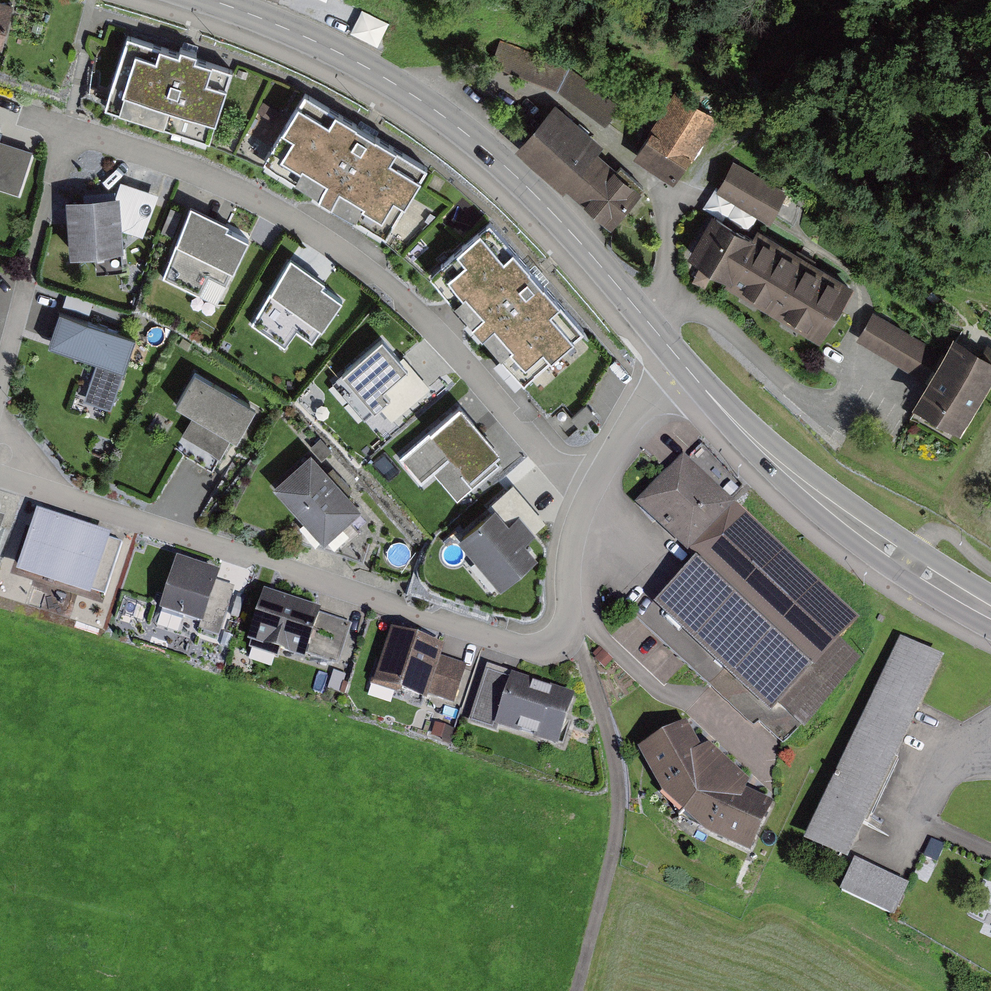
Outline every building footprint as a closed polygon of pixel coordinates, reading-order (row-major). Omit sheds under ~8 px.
[(6,47),(17,6),(0,1),(0,46),(6,47)] [(381,44),(391,18),(364,8),(354,34),(381,44)] [(189,54),(134,35),(112,102),(219,139),(242,72),(189,54)] [(569,66),(499,39),(493,60),(561,86),(608,122),(621,108),(569,66)] [(367,133),(307,96),(268,158),(392,236),(432,174),(367,133)] [(712,133),(668,106),(638,155),(683,182),(712,133)] [(648,193),(556,109),(520,147),(569,192),(574,187),(617,226),(648,193)] [(18,200),(33,152),(2,142),(5,132),(0,131),(0,195),(18,200)] [(791,194),(736,164),(722,191),(776,220),(791,194)] [(118,200),(70,202),(73,261),(126,257),(125,233),(144,241),(161,197),(122,184),(118,200)] [(715,190),(706,207),(725,218),(734,200),(715,190)] [(233,223),(194,206),(163,276),(222,302),(251,239),(230,229),(233,223)] [(754,237),(718,216),(692,258),(733,282),(730,287),(824,344),(856,291),(757,231),(754,237)] [(545,274),(497,218),(431,273),(530,389),(596,334),(545,274)] [(328,280),(294,258),(251,323),(288,347),(296,334),(314,346),(345,300),(324,286),(328,280)] [(135,337),(58,312),(48,343),(99,360),(84,404),(110,413),(135,337)] [(879,316),(864,342),(933,380),(919,404),(971,432),(990,396),(990,358),(953,337),(944,352),(879,316)] [(382,337),(342,372),(388,424),(430,387),(407,360),(404,362),(382,337)] [(259,408),(196,371),(176,404),(193,414),(176,443),(215,466),(230,440),(238,444),(259,408)] [(503,454),(465,407),(403,457),(423,482),(440,469),(453,485),(469,472),(473,478),(503,454)] [(365,511),(316,453),(279,484),(328,542),(365,511)] [(684,454),(635,506),(687,554),(736,503),(684,454)] [(545,530),(512,491),(487,512),(492,517),(461,544),(504,594),(542,562),(527,545),(545,530)] [(859,658),(840,639),(859,619),(736,503),(687,554),(695,561),(654,605),(769,714),(778,704),(804,728),(859,658)] [(111,535),(37,511),(16,575),(90,599),(111,535)] [(224,575),(180,560),(164,609),(205,623),(203,630),(222,637),(239,587),(222,581),(224,575)] [(322,608),(268,591),(253,638),(339,666),(352,625),(319,615),(322,608)] [(369,625),(364,653),(384,656),(388,628),(369,625)] [(448,649),(397,630),(378,682),(428,700),(430,695),(452,702),(465,667),(444,660),(448,649)] [(900,637),(804,843),(849,864),(945,658),(900,637)] [(577,696),(490,665),(472,717),(558,747),(577,696)] [(705,752),(689,727),(643,753),(667,801),(707,838),(759,855),(776,811),(750,796),(754,786),(710,746),(705,752)] [(913,886),(861,864),(847,896),(899,918),(913,886)]
